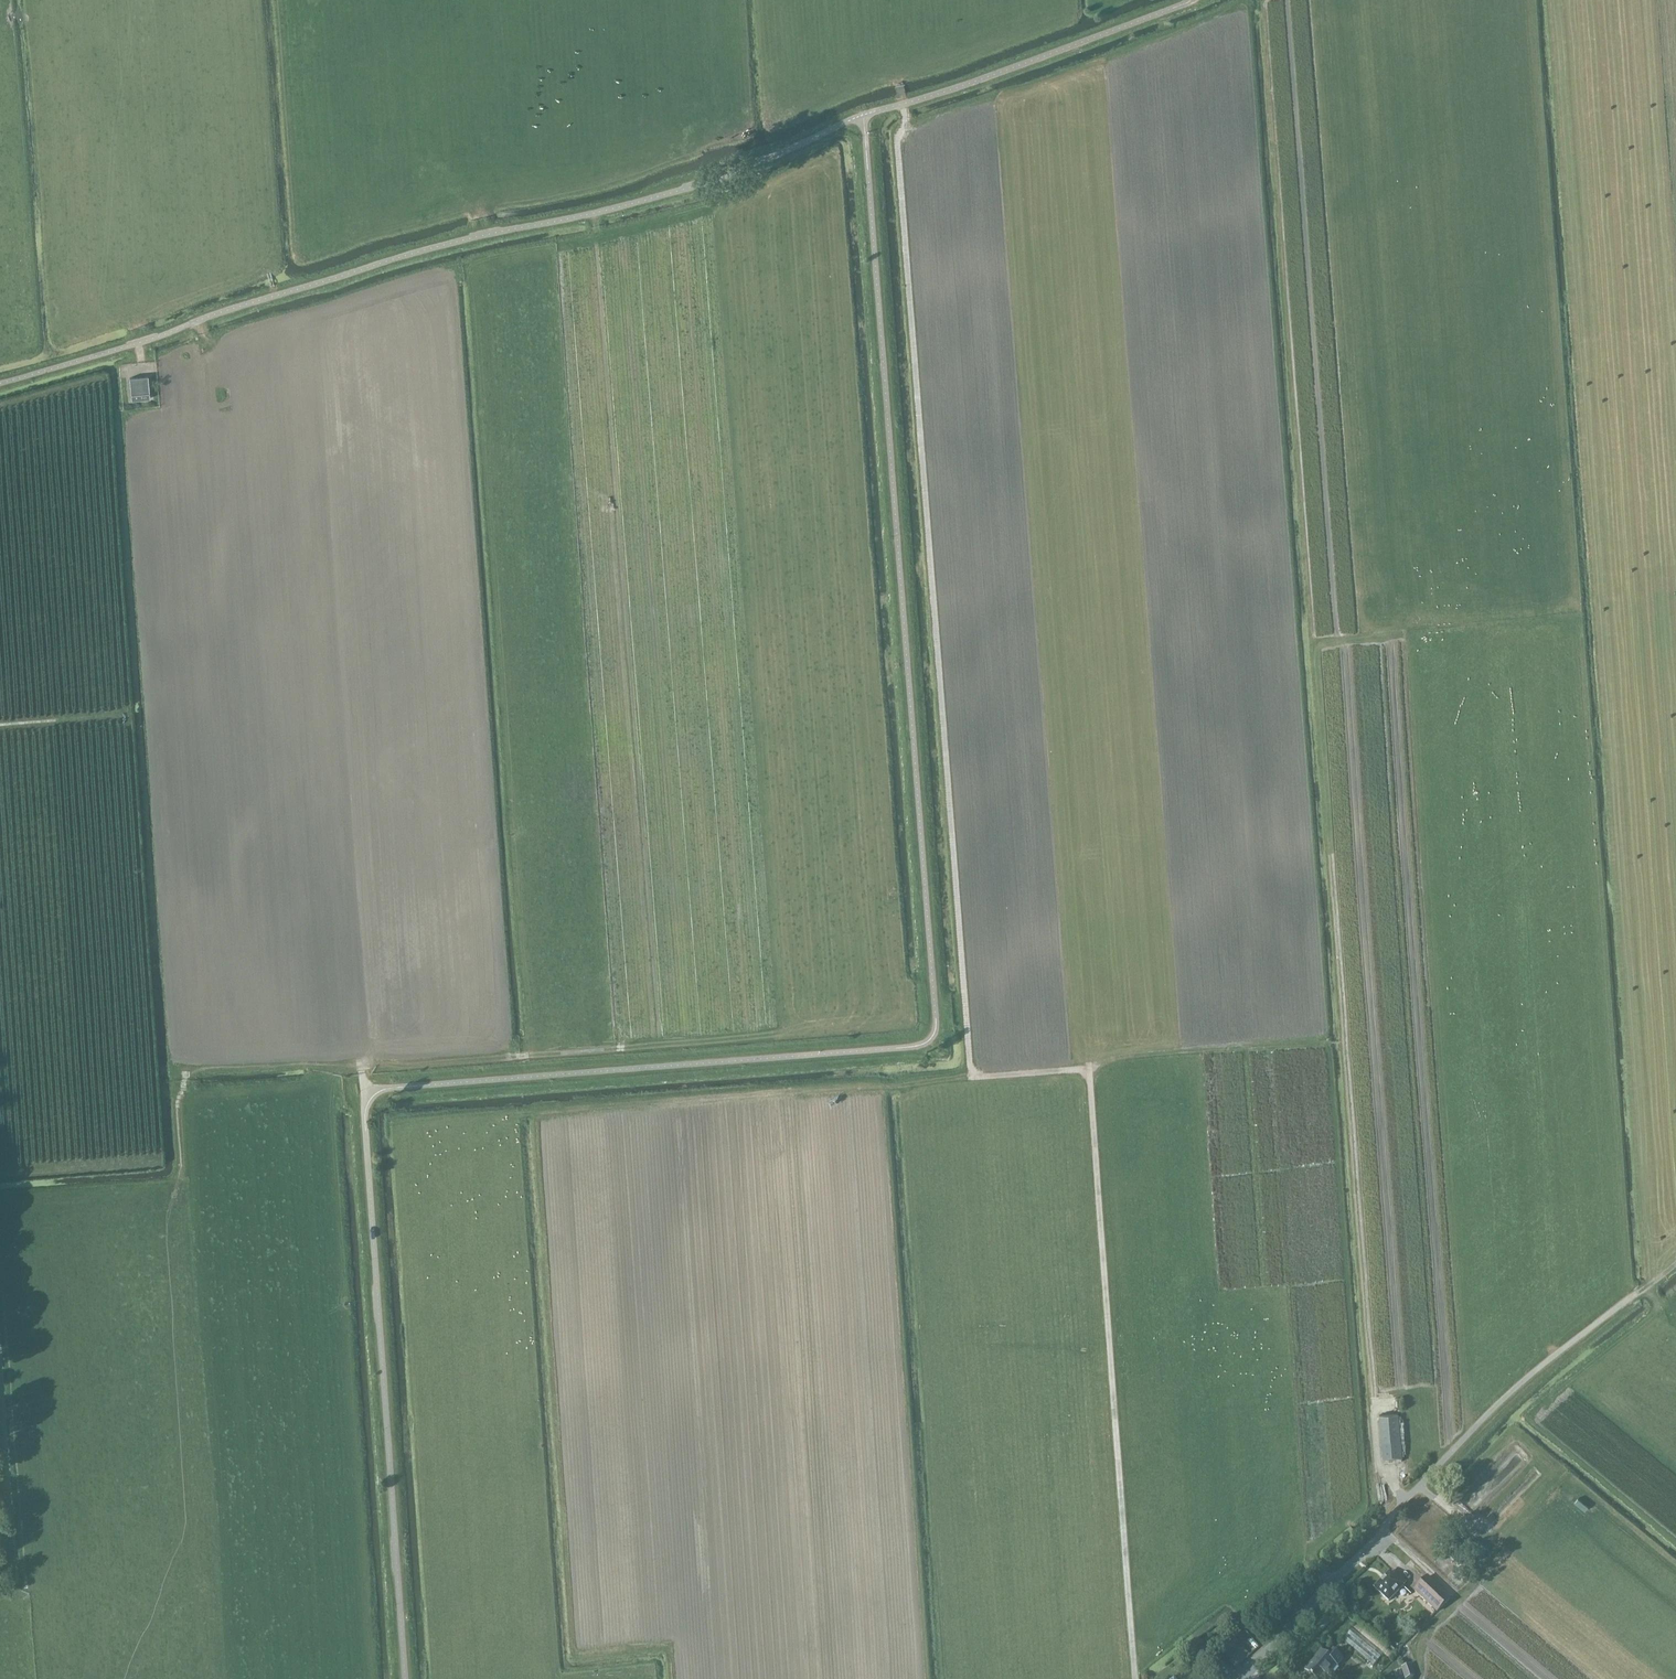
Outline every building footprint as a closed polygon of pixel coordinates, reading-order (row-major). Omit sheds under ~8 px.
[(132,400),(150,398),(148,376),(130,378),(132,400)] [(1398,1413),(1380,1415),(1383,1463),(1402,1462),(1398,1413)] [(1498,1542),(1506,1539),(1503,1532),(1495,1536),(1498,1542)] [(1269,1551),(1270,1564),(1278,1563),(1276,1550),(1269,1551)] [(1374,1588),(1389,1601),(1404,1585),(1393,1575),(1390,1572),(1374,1588)] [(1450,1598),(1428,1577),(1414,1591),(1436,1612),(1450,1598)] [(1383,1655),(1352,1629),(1343,1640),(1374,1666),(1383,1655)] [(1334,1652),(1328,1659),(1320,1653),(1305,1671),(1315,1678),(1324,1678),(1336,1664),(1338,1666),(1343,1659),(1334,1652)]
